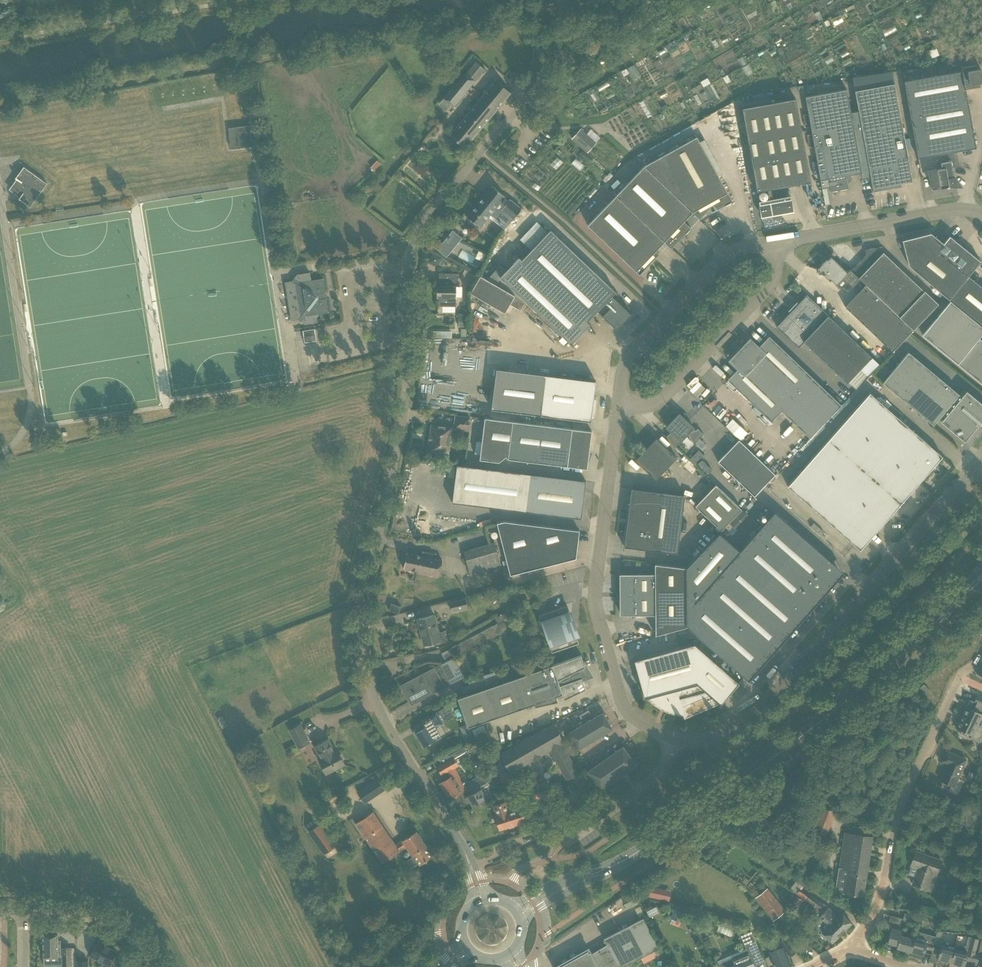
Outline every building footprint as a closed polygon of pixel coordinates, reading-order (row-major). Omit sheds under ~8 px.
[(443,98),(444,98),(438,105),(446,111),(452,104),(455,108),(466,95),(465,93),(485,69),(478,63),(476,62),(466,73),(465,72),(443,98)] [(905,82),(918,158),(940,155),(945,154),(946,162),(941,163),(942,169),(929,171),(932,191),(950,188),(949,186),(957,186),(955,178),(954,178),(954,177),(953,168),(960,167),(957,151),(976,148),(966,88),(980,86),(979,82),(981,81),(981,77),(980,67),(977,68),(976,65),(962,67),(963,71),(905,82)] [(848,79),(838,81),(839,87),(849,86),(848,79)] [(495,80),(482,96),(493,105),(490,109),(494,113),(511,93),(495,80)] [(851,112),(847,89),(805,97),(819,170),(822,189),(830,187),(831,192),(849,189),(847,181),(851,178),(851,175),(862,173),(862,178),(862,179),(871,177),(873,190),(872,191),(873,191),(889,188),(901,185),(901,183),(912,181),(911,171),(894,84),(855,91),(859,111),(851,112)] [(493,105),(482,96),(449,135),(464,148),(494,113),(490,109),(493,105)] [(796,98),(742,108),(757,191),(767,189),(771,188),(811,182),(796,98)] [(236,127),(239,148),(254,146),(254,140),(251,140),(250,126),(236,127)] [(595,143),(588,136),(580,130),(573,139),(588,152),(595,143)] [(644,166),(692,212),(699,219),(712,205),(717,209),(732,201),(696,137),(644,166)] [(692,212),(644,166),(616,195),(664,242),(671,248),(691,228),(684,221),(692,212)] [(20,196),(19,199),(30,207),(47,183),(24,167),(15,178),(18,180),(11,189),(20,196)] [(246,169),(236,170),(237,180),(247,179),(246,169)] [(151,184),(141,185),(143,195),(153,194),(151,184)] [(491,186),(467,216),(474,222),(480,227),(482,224),(490,215),(491,216),(496,210),(501,209),(502,210),(513,219),(517,214),(521,209),(509,199),(508,201),(504,197),(505,196),(491,186)] [(759,205),(761,218),(762,218),(772,216),(793,212),(794,212),(791,199),(790,196),(773,199),(771,188),(767,189),(769,200),(759,201),(759,205)] [(616,195),(588,225),(639,274),(659,254),(656,251),(664,242),(616,195)] [(16,201),(7,204),(9,213),(18,210),(16,201)] [(500,265),(487,280),(494,284),(526,302),(571,345),(590,325),(587,322),(597,311),(610,323),(617,330),(632,314),(625,308),(615,298),(619,294),(551,230),(548,232),(540,241),(539,242),(531,250),(522,260),(519,257),(506,271),(500,265)] [(973,255),(950,236),(944,244),(931,233),(902,241),(909,266),(981,325),(981,324),(981,287),(969,276),(981,261),(973,255)] [(445,243),(439,250),(446,256),(452,249),(445,243)] [(850,269),(850,270),(914,330),(938,304),(883,252),(883,247),(869,249),(870,252),(866,252),(866,256),(852,271),(850,269)] [(827,259),(824,262),(818,269),(830,281),(831,280),(836,285),(843,278),(847,273),(831,257),(828,261),(827,259)] [(914,330),(850,270),(847,273),(843,278),(858,292),(845,306),(893,352),(914,330)] [(437,285),(437,298),(439,298),(439,306),(456,306),(456,298),(456,297),(456,287),(456,285),(455,285),(456,281),(458,281),(458,274),(439,273),(439,280),(442,280),(442,285),(437,285)] [(526,302),(487,280),(480,276),(470,293),(505,313),(510,304),(521,311),(526,302)] [(338,337),(329,278),(303,282),(313,341),(338,337)] [(872,357),(807,295),(777,327),(798,348),(804,342),(847,383),(872,357)] [(979,338),(981,335),(981,327),(950,301),(923,335),(981,383),(981,340),(979,338)] [(458,316),(458,328),(467,328),(467,316),(458,316)] [(750,341),(741,351),(732,361),(739,368),(728,380),(771,422),(781,411),(810,439),(841,405),(769,336),(758,348),(750,341)] [(967,391),(962,397),(908,352),(883,383),(933,425),(939,417),(943,420),(941,421),(965,441),(978,425),(976,424),(977,422),(980,425),(981,424),(981,421),(980,419),(981,417),(981,418),(981,404),(967,391)] [(496,369),(491,409),(541,415),(591,422),(591,420),(593,420),(595,411),(594,410),(594,406),(595,407),(596,397),(594,397),(596,381),(546,375),(496,369)] [(870,393),(788,486),(860,550),(943,457),(870,393)] [(671,432),(666,437),(676,446),(682,440),(687,434),(690,437),(689,438),(695,443),(704,434),(698,429),(696,431),(693,429),(694,428),(688,422),(680,414),(678,415),(667,428),(671,432)] [(454,428),(454,429),(458,429),(468,430),(469,418),(456,416),(454,428)] [(485,418),(479,459),(499,462),(506,456),(508,459),(587,469),(592,431),(485,418)] [(430,442),(428,451),(448,453),(450,438),(457,439),(458,429),(454,429),(454,428),(451,428),(432,425),(431,434),(429,434),(428,442),(430,442)] [(677,458),(656,438),(636,460),(656,480),(677,458)] [(718,462),(754,496),(775,475),(739,440),(718,462)] [(699,449),(692,458),(697,463),(704,454),(699,449)] [(701,459),(697,464),(708,474),(712,470),(701,459)] [(457,465),(452,502),(524,511),(581,518),(586,481),(529,474),(457,465)] [(716,485),(695,506),(721,531),(741,509),(716,485)] [(624,547),(677,554),(685,495),(632,488),(624,547)] [(720,532),(686,568),(687,627),(744,677),(748,681),(801,622),(799,620),(840,573),(824,559),(826,557),(775,512),(740,551),(720,532)] [(542,567),(532,524),(504,521),(497,523),(510,575),(542,567)] [(532,524),(542,567),(576,558),(580,530),(532,524)] [(501,566),(495,543),(464,552),(471,575),(501,566)] [(438,577),(442,560),(406,553),(403,568),(418,571),(418,573),(438,577)] [(655,564),(655,574),(633,574),(633,575),(621,575),(621,614),(633,614),(633,615),(655,615),(655,636),(687,627),(686,568),(655,564)] [(465,599),(449,603),(451,611),(467,607),(465,599)] [(401,607),(391,603),(389,611),(399,614),(401,607)] [(539,615),(552,653),(579,643),(574,628),(571,629),(569,621),(571,621),(566,606),(539,615)] [(498,623),(499,623),(508,618),(506,612),(495,618),(498,623)] [(423,631),(426,644),(447,640),(445,631),(439,632),(435,615),(418,619),(421,632),(423,631)] [(499,623),(498,623),(468,639),(453,647),(457,656),(503,632),(499,623)] [(720,704),(739,683),(694,644),(634,660),(645,697),(644,697),(645,698),(650,696),(655,702),(661,706),(668,709),(675,711),(683,712),(684,717),(719,703),(720,704)] [(581,655),(572,659),(458,698),(468,727),(534,704),(535,706),(558,702),(556,696),(562,694),(563,697),(564,699),(586,689),(582,678),(586,677),(583,668),(585,667),(581,655)] [(454,657),(446,662),(401,685),(408,697),(412,704),(464,676),(454,657)] [(499,671),(474,679),(474,680),(468,682),(469,685),(462,688),(464,694),(502,682),(499,671)] [(967,736),(968,734),(972,736),(981,715),(981,698),(977,695),(974,702),(971,709),(966,706),(955,728),(959,730),(958,732),(967,736)] [(440,714),(438,715),(440,719),(442,718),(444,721),(455,715),(449,705),(438,711),(440,714)] [(426,727),(416,733),(424,747),(435,740),(436,740),(441,737),(440,736),(446,733),(441,724),(443,723),(440,719),(438,715),(436,712),(422,720),(426,727)] [(612,728),(602,713),(569,733),(578,749),(612,728)] [(227,726),(222,716),(217,718),(222,728),(227,726)] [(299,725),(288,730),(298,748),(308,742),(299,725)] [(545,730),(500,755),(510,772),(550,749),(561,743),(563,742),(553,725),(545,730)] [(465,741),(472,739),(469,729),(465,731),(463,734),(465,741)] [(338,754),(337,751),(334,752),(327,739),(315,746),(322,759),(319,761),(326,774),(344,764),(342,761),(343,759),(341,754),(338,754)] [(442,765),(438,767),(442,774),(447,771),(451,777),(440,783),(450,799),(468,788),(469,788),(470,789),(473,788),(472,785),(485,777),(495,772),(497,774),(505,769),(501,762),(491,768),(470,780),(463,782),(455,768),(459,766),(454,759),(468,751),(464,745),(457,748),(450,752),(439,758),(442,765)] [(623,747),(588,771),(601,789),(620,776),(621,776),(628,772),(627,771),(635,765),(623,747)] [(946,785),(948,783),(955,786),(966,759),(945,750),(940,761),(946,764),(944,770),(940,780),(942,781),(942,783),(946,785)] [(566,752),(555,758),(567,779),(578,773),(566,752)] [(506,771),(497,776),(503,785),(511,780),(506,771)] [(969,771),(966,777),(972,780),(974,773),(969,771)] [(357,789),(364,802),(386,790),(380,777),(357,789)] [(472,793),(465,798),(468,803),(470,801),(473,807),(481,803),(487,799),(492,797),(487,788),(488,788),(487,786),(489,784),(487,780),(485,777),(472,785),(473,788),(470,789),(471,790),(472,793)] [(525,821),(521,808),(509,812),(505,802),(494,806),(497,816),(495,816),(499,829),(509,826),(509,827),(513,825),(525,821)] [(823,808),(814,830),(826,834),(835,813),(823,808)] [(975,814),(963,811),(960,822),(972,825),(975,814)] [(403,841),(395,846),(372,812),(356,823),(383,862),(406,846),(412,855),(413,854),(414,856),(407,861),(412,868),(419,863),(420,864),(424,861),(425,862),(427,860),(431,857),(424,847),(425,846),(415,831),(402,840),(403,841)] [(319,824),(309,832),(323,853),(334,845),(319,824)] [(872,836),(845,832),(836,892),(863,896),(872,836)] [(930,891),(941,861),(916,852),(911,866),(918,868),(913,884),(930,891)] [(671,891),(651,887),(649,897),(669,901),(671,891)] [(767,888),(755,897),(773,920),(785,910),(767,888)] [(802,888),(796,895),(805,901),(810,894),(802,888)] [(841,913),(837,916),(829,907),(823,903),(811,894),(805,901),(822,913),(823,913),(842,933),(852,924),(841,913)] [(799,907),(803,901),(796,895),(792,902),(799,907)] [(939,916),(951,919),(954,907),(941,904),(939,916)] [(656,906),(646,911),(650,917),(659,913),(656,906)] [(700,913),(692,908),(685,906),(689,914),(691,913),(693,917),(700,913)] [(670,918),(682,922),(685,912),(674,908),(670,918)] [(823,913),(822,913),(816,919),(821,924),(818,927),(822,931),(822,932),(820,934),(825,939),(827,937),(832,942),(842,933),(823,913)] [(919,917),(905,913),(903,919),(918,923),(919,917)] [(889,922),(900,925),(901,918),(891,916),(889,922)] [(554,966),(619,966),(628,962),(640,956),(645,953),(656,948),(658,946),(643,917),(640,919),(604,938),(607,944),(591,953),(590,951),(589,952),(588,950),(578,955),(578,954),(571,958),(571,959),(568,961),(567,959),(555,966),(554,966)] [(907,937),(901,935),(902,931),(892,928),(888,943),(898,946),(897,948),(904,950),(903,952),(908,953),(909,951),(910,952),(913,938),(914,935),(907,934),(907,937)] [(769,952),(775,966),(784,966),(791,964),(787,956),(789,955),(790,956),(796,951),(780,930),(773,935),(777,941),(780,948),(769,952)] [(934,944),(932,951),(939,953),(937,959),(951,962),(954,949),(941,946),(941,943),(942,941),(939,940),(942,931),(936,931),(935,936),(933,944),(934,944)] [(44,957),(58,957),(58,955),(61,955),(61,943),(58,943),(57,935),(53,935),(53,933),(47,933),(47,935),(43,935),(43,941),(43,942),(44,957)] [(752,937),(751,937),(749,933),(743,935),(746,940),(745,940),(750,952),(757,949),(752,937)] [(954,949),(951,962),(964,966),(966,959),(975,962),(976,955),(975,955),(979,939),(970,937),(967,949),(966,949),(966,948),(965,946),(957,944),(956,945),(955,946),(954,949)] [(913,938),(910,952),(924,955),(925,949),(932,951),(934,944),(933,944),(913,938)] [(95,959),(96,958),(109,966),(117,952),(103,944),(104,943),(98,940),(89,955),(95,959)] [(63,966),(71,966),(70,947),(62,948),(63,966)] [(645,953),(640,956),(644,963),(649,961),(660,955),(656,948),(645,953)] [(718,964),(720,966),(751,966),(754,966),(748,952),(732,959),(718,964)]
